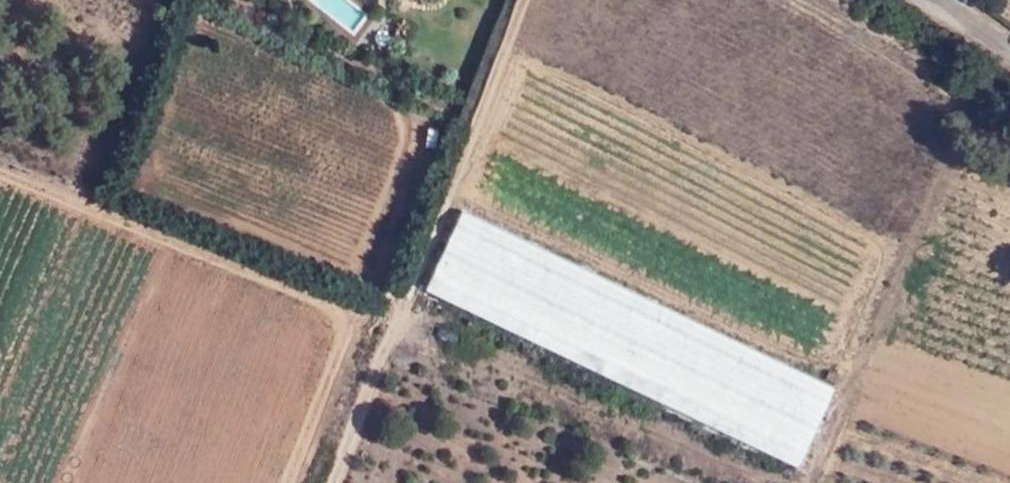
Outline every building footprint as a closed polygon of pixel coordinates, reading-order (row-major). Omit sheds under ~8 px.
[(838,388),(461,211),(421,295),(799,472),(838,388)]
